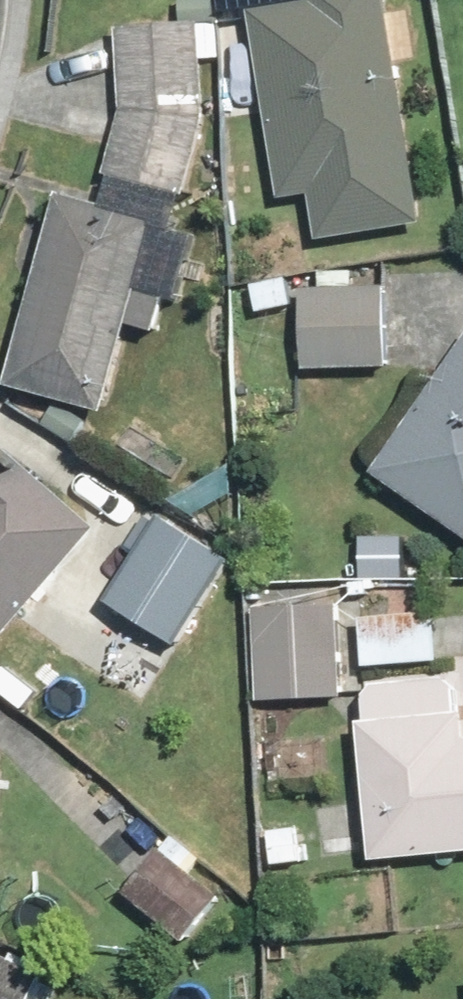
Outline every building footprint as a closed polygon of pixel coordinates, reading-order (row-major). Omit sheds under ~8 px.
[(389,0),(253,0),(286,190),(315,185),(322,229),(426,211),(389,0)] [(186,335),(213,235),(193,229),(215,113),(212,24),(125,29),(131,118),(113,208),(75,198),(24,388),(118,413),(142,323),(186,335)] [(401,286),(308,289),(311,375),(404,372),(401,286)] [(386,474),(462,529),(462,367),(386,474)] [(99,527),(0,455),(0,663),(99,527)] [(242,568),(170,519),(110,607),(183,656),(242,568)] [(450,578),(378,573),(372,664),(445,669),(450,578)] [(351,604),(261,606),(263,700),(352,699),(351,604)] [(375,696),(380,863),(462,861),(462,694),(375,696)] [(212,863),(175,835),(134,888),(199,938),(229,899),(201,878),(212,863)]
